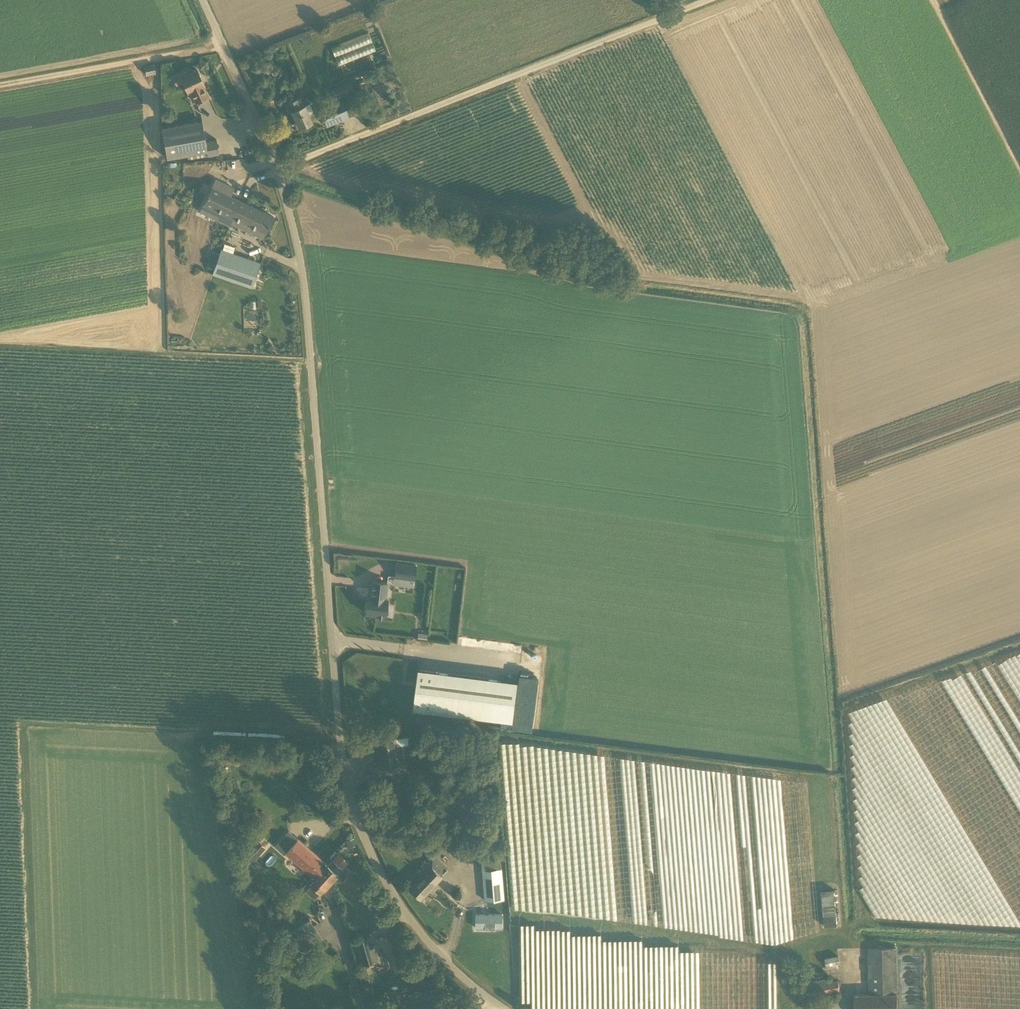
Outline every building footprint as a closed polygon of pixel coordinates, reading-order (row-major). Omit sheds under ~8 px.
[(337,64),(375,51),(369,33),(330,46),(337,64)] [(146,75),(156,73),(154,65),(144,67),(146,75)] [(204,85),(197,69),(189,73),(187,71),(173,78),(176,85),(183,82),(188,93),(191,91),(196,103),(208,97),(203,85),(204,85)] [(339,97),(354,91),(349,81),(335,87),(339,97)] [(304,105),(301,97),(285,104),(289,113),(292,112),(299,127),(312,122),(312,121),(323,116),(327,126),(349,117),(343,102),(310,116),(305,104),(304,105)] [(206,141),(202,121),(162,128),(167,158),(187,155),(188,159),(194,158),(194,154),(207,152),(207,156),(219,154),(216,139),(206,141)] [(229,226),(233,218),(241,201),(230,196),(234,188),(215,179),(203,204),(221,213),(218,220),(229,226)] [(263,238),(273,216),(241,201),(233,218),(265,233),(262,238),(263,238)] [(252,288),(261,263),(222,249),(220,254),(214,269),(213,272),(252,288)] [(214,269),(220,254),(213,251),(208,267),(214,269)] [(397,562),(396,576),(415,579),(417,565),(397,562)] [(386,618),(388,599),(386,599),(388,583),(372,581),(370,597),(368,596),(366,613),(376,615),(375,617),(386,618)] [(414,709),(503,720),(503,726),(508,727),(508,720),(513,721),(518,681),(419,669),(414,709)] [(963,707),(956,707),(979,740),(983,740),(983,744),(988,741),(988,746),(991,751),(987,751),(990,756),(992,754),(992,742),(997,742),(1002,748),(1002,749),(1006,746),(1012,746),(1012,742),(1008,745),(1008,730),(999,730),(1007,724),(997,709),(1001,707),(993,707),(991,704),(969,705),(968,704),(963,707)] [(594,754),(599,917),(613,917),(607,753),(594,754)] [(432,807),(434,822),(442,821),(441,806),(432,807)] [(325,862),(297,838),(289,831),(275,847),(284,854),(285,853),(313,876),(314,876),(318,870),(325,862)] [(247,867),(269,846),(260,836),(238,857),(247,867)] [(357,844),(355,837),(347,840),(349,847),(357,844)] [(337,850),(330,857),(333,859),(339,852),(337,850)] [(420,899),(447,870),(433,857),(418,873),(421,877),(409,889),(420,899)] [(343,869),(333,859),(328,865),(325,862),(318,870),(332,881),(343,869)] [(486,900),(505,899),(502,868),(483,869),(486,900)] [(325,889),(332,881),(318,870),(314,876),(313,876),(315,878),(310,884),(320,894),(324,889),(325,889)] [(837,925),(834,889),(822,890),(825,926),(837,925)] [(542,903),(535,903),(535,908),(548,909),(548,906),(548,900),(542,900),(542,903)] [(505,913),(479,910),(477,924),(503,927),(505,913)] [(305,948),(306,949),(322,940),(310,919),(293,928),(305,948)] [(709,954),(524,922),(516,974),(524,978),(522,983),(535,985),(535,987),(537,983),(533,1003),(539,1006),(545,1007),(545,1008),(695,1008),(703,964),(707,965),(709,954)] [(352,942),(359,965),(377,960),(371,937),(352,942)] [(868,948),(869,994),(898,993),(897,947),(868,948)] [(827,967),(836,964),(837,967),(841,967),(838,955),(825,958),(827,967)] [(782,989),(782,997),(797,997),(797,989),(782,989)] [(854,1008),(898,1008),(898,993),(869,994),(854,994),(854,1008)]
